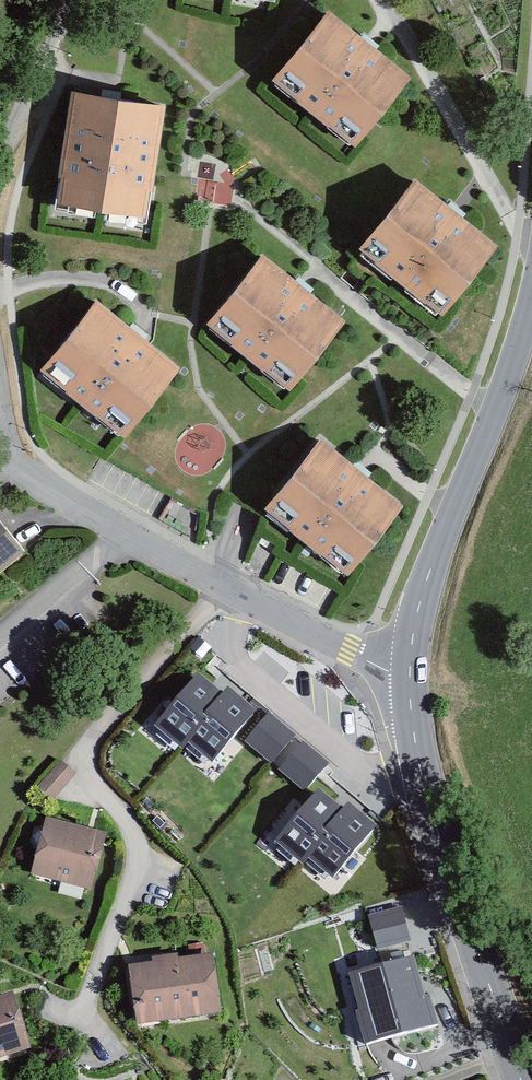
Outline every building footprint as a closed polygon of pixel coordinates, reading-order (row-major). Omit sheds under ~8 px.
[(332,20),(281,80),(357,144),(408,84),(332,20)] [(164,117),(79,104),(63,210),(148,223),(164,117)] [(417,191),(366,251),(441,315),(492,255),(417,191)] [(265,270),(214,330),(289,394),(340,334),(284,286),(265,270)] [(99,309),(48,370),(124,434),(175,373),(99,309)] [(324,437),(273,498),(348,561),(399,501),(324,437)] [(26,546),(0,516),(0,568),(26,546)] [(222,696),(199,676),(158,725),(183,745),(189,738),(213,758),(252,710),(228,690),(222,696)] [(326,763),(269,716),(248,740),(305,788),(326,763)] [(64,767),(42,791),(53,801),(75,777),(64,767)] [(342,813),(319,793),(278,841),(303,862),(309,854),(333,874),(372,827),(348,806),(342,813)] [(104,843),(48,829),(36,880),(92,894),(104,843)] [(402,907),(369,916),(378,949),(411,940),(402,907)] [(413,957),(351,975),(360,1008),(355,1010),(365,1046),(437,1026),(428,995),(424,996),(413,957)] [(209,959),(130,968),(136,1022),(215,1013),(209,959)] [(0,1010),(0,1065),(29,1056),(12,1006),(0,1010)]
